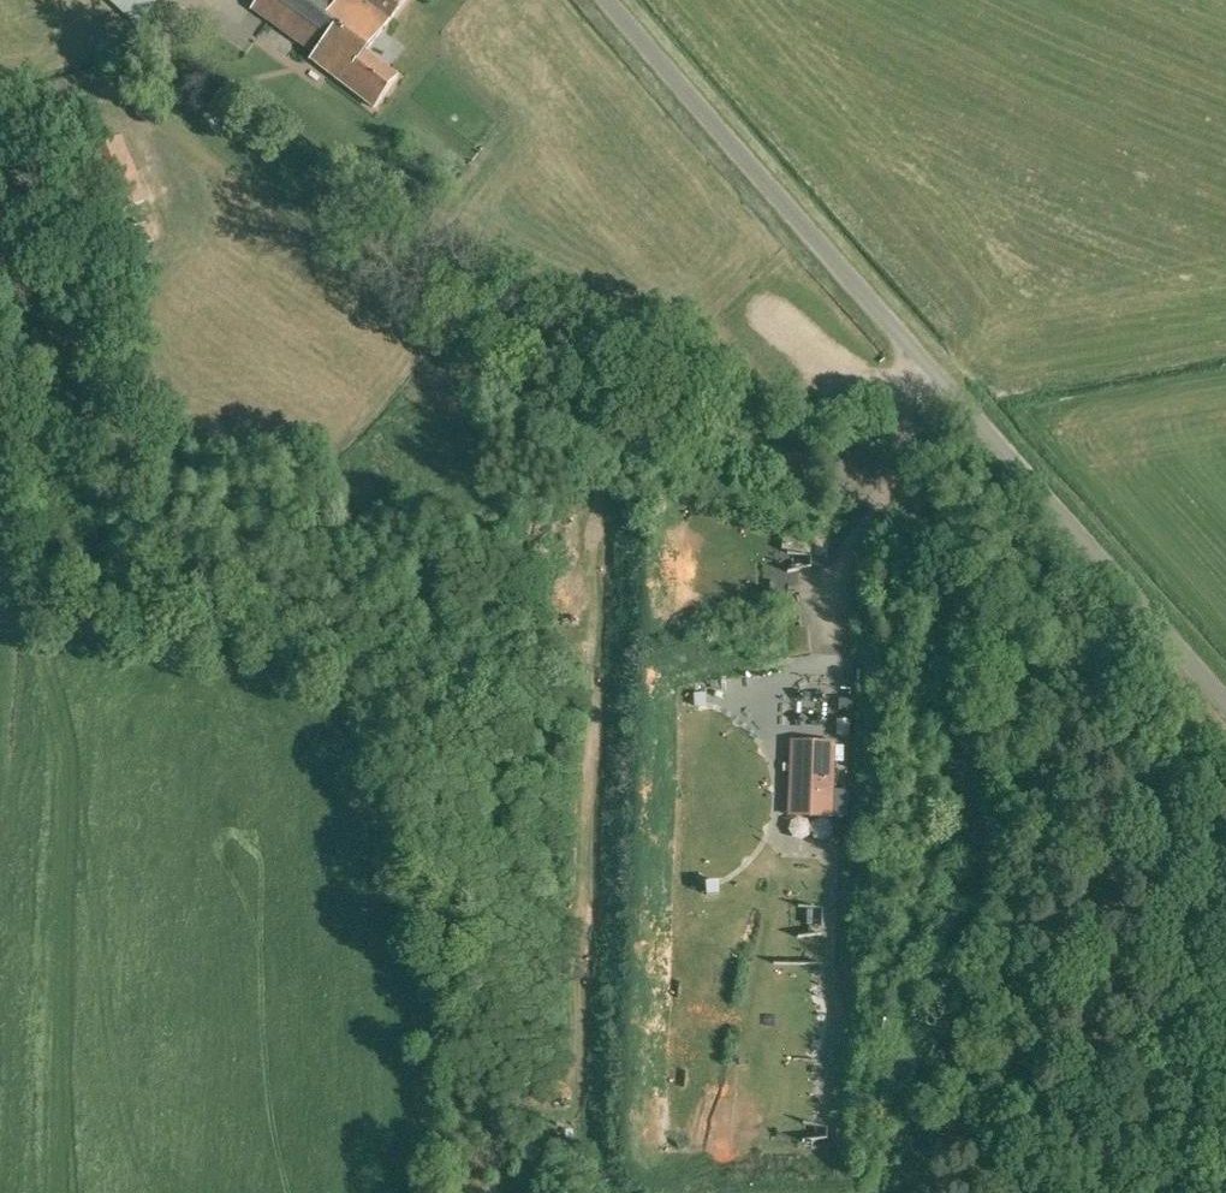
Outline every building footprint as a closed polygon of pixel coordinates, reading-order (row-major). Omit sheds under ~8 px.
[(157,0),(112,0),(136,22),(157,0)] [(404,0),(258,0),(253,7),(315,54),(311,60),(375,107),(397,77),(365,53),(404,0)] [(107,215),(146,199),(122,139),(83,155),(107,215)] [(801,559),(799,578),(821,580),(824,561),(801,559)] [(705,693),(694,693),(694,705),(705,705),(705,693)] [(852,711),(852,699),(838,699),(838,711),(852,711)] [(864,746),(863,726),(850,727),(851,747),(864,746)] [(791,741),(790,792),(833,793),(835,742),(791,741)] [(717,882),(706,883),(707,895),(718,894),(717,882)] [(815,928),(831,925),(828,911),(812,914),(815,928)] [(814,1143),(836,1142),(835,1110),(813,1112),(814,1143)]
